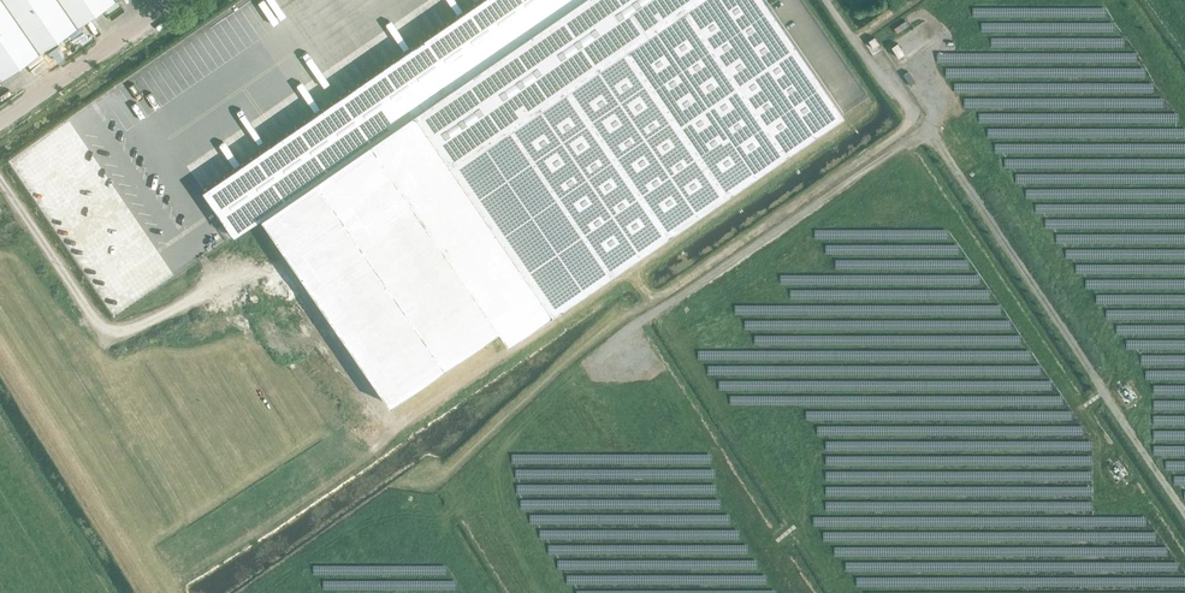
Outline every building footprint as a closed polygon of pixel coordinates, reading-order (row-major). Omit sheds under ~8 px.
[(0,77),(1,78),(112,0),(0,0),(0,77)] [(553,308),(844,109),(769,0),(474,0),(204,185),(235,230),(415,107),(553,308)]
